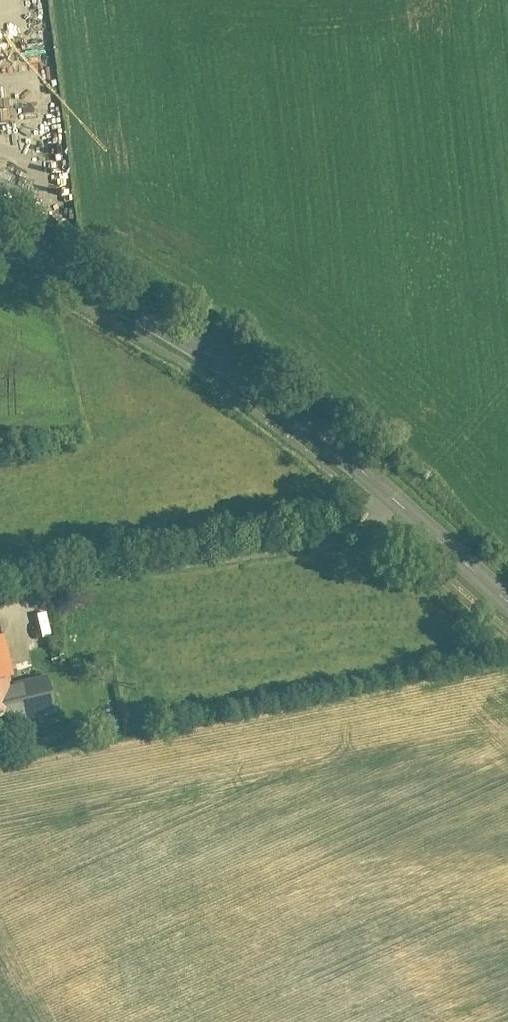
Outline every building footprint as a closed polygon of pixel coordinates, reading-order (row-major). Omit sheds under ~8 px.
[(64,718),(56,679),(24,686),(17,651),(0,655),(0,733),(64,718)]
